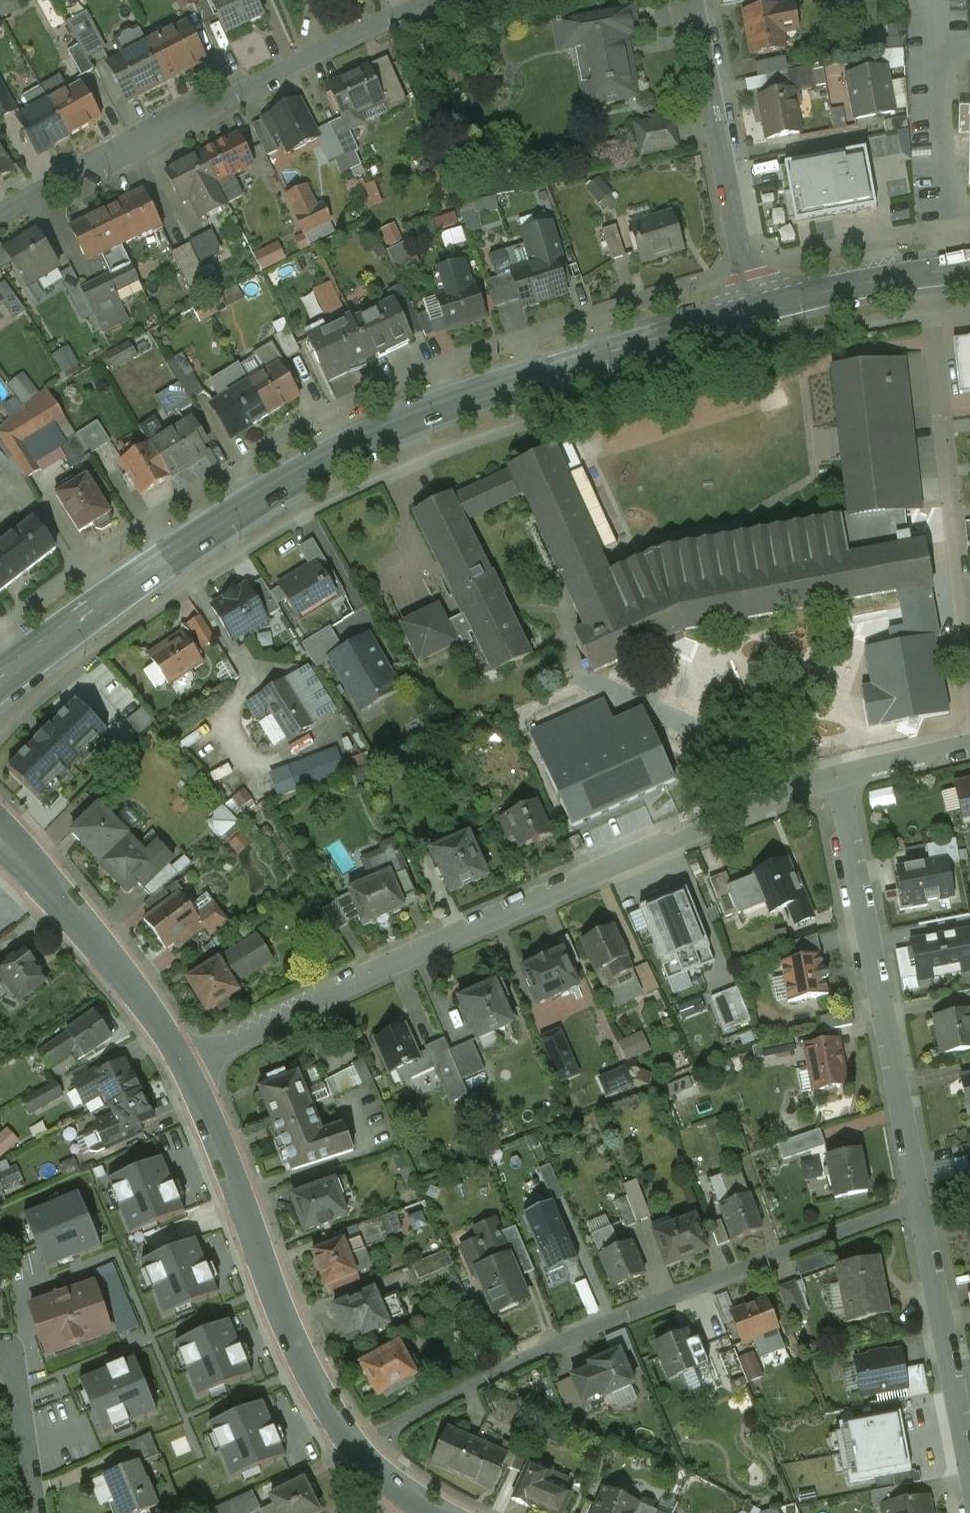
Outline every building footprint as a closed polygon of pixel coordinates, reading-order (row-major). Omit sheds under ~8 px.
[(0,0),(0,12),(1,14),(20,7),(18,0),(1,0),(0,0)] [(182,9),(194,3),(193,0),(177,0),(182,9)] [(212,1),(218,15),(217,16),(225,33),(248,23),(247,21),(261,15),(261,17),(263,16),(256,0),(214,0),(212,1)] [(775,4),(742,10),(751,55),(785,48),(784,41),(799,38),(792,4),(776,7),(775,4)] [(631,6),(575,16),(581,44),(588,84),(583,84),(588,104),(635,95),(624,35),(636,34),(631,6)] [(79,45),(87,59),(88,59),(85,54),(104,44),(87,11),(66,23),(78,45),(79,45)] [(581,44),(575,16),(555,20),(560,48),(581,44)] [(186,24),(148,44),(167,80),(205,61),(186,24)] [(122,56),(147,43),(138,26),(132,29),(128,28),(121,32),(119,36),(113,39),(122,56)] [(148,44),(147,43),(122,56),(108,64),(128,101),(167,81),(167,80),(148,44)] [(87,59),(79,45),(78,45),(67,51),(82,77),(93,70),(87,59)] [(386,60),(327,86),(342,119),(342,120),(343,119),(349,130),(363,124),(358,112),(382,101),(386,110),(405,102),(386,60)] [(887,66),(846,74),(855,119),(895,111),(887,66)] [(787,70),(765,74),(767,86),(790,82),(787,70)] [(15,110),(0,84),(0,118),(15,110)] [(81,84),(50,102),(69,137),(101,119),(81,84)] [(69,137),(50,102),(41,87),(40,88),(39,88),(23,97),(22,101),(29,113),(19,119),(39,155),(70,138),(69,137)] [(793,89),(759,96),(767,138),(801,132),(793,89)] [(299,100),(269,115),(288,153),(318,138),(299,100)] [(957,108),(957,137),(969,137),(968,190),(969,190),(969,108),(957,108)] [(907,116),(883,120),(885,133),(909,128),(907,116)] [(671,118),(635,125),(641,153),(676,147),(671,118)] [(263,119),(251,125),(266,156),(278,150),(263,119)] [(342,120),(342,119),(329,125),(350,170),(361,166),(355,152),(358,151),(349,130),(343,119),(342,120)] [(350,170),(329,125),(322,128),(329,141),(321,145),(328,162),(335,159),(342,174),(350,170)] [(216,183),(227,204),(243,196),(232,176),(252,166),(237,136),(202,154),(202,155),(216,183)] [(13,171),(0,149),(0,178),(13,171)] [(785,165),(795,224),(876,207),(866,150),(785,165)] [(202,154),(166,172),(181,200),(190,196),(201,218),(227,204),(216,183),(202,155),(202,154)] [(368,209),(384,201),(374,179),(358,187),(368,209)] [(306,185),(286,195),(296,216),(295,217),(303,234),(331,221),(323,204),(317,207),(306,185)] [(119,204),(105,211),(105,212),(121,244),(160,225),(143,190),(119,202),(119,204)] [(468,230),(483,227),(479,212),(500,207),(497,194),(461,203),(468,230)] [(525,218),(528,226),(549,219),(547,210),(525,218)] [(105,211),(70,228),(87,262),(101,255),(121,245),(121,244),(105,212),(105,211)] [(440,227),(460,221),(457,212),(437,218),(440,227)] [(671,212),(630,226),(642,261),(682,247),(671,212)] [(399,223),(384,227),(388,245),(403,241),(399,223)] [(533,265),(511,272),(519,298),(522,307),(565,292),(562,281),(569,278),(550,224),(521,233),(526,247),(533,265)] [(616,224),(601,230),(611,259),(625,255),(616,224)] [(447,247),(468,240),(463,225),(442,232),(447,247)] [(36,232),(5,251),(28,288),(58,269),(36,232)] [(279,240),(254,252),(263,269),(288,258),(279,240)] [(394,262),(413,255),(408,241),(389,248),(394,262)] [(190,244),(172,253),(189,289),(207,280),(190,244)] [(121,245),(101,255),(110,274),(106,276),(115,294),(118,293),(133,297),(143,292),(139,282),(121,245)] [(490,254),(497,277),(511,272),(533,265),(526,247),(505,254),(503,249),(490,254)] [(94,314),(80,288),(72,270),(60,276),(83,320),(94,314)] [(519,298),(511,272),(497,277),(484,282),(493,307),(519,298)] [(115,294),(106,276),(80,288),(94,314),(99,326),(116,317),(125,313),(115,294)] [(313,288),(325,314),(344,305),(332,279),(313,288)] [(474,284),(435,297),(446,331),(485,318),(474,284)] [(206,303),(212,315),(226,308),(220,296),(206,303)] [(206,303),(193,309),(200,322),(212,315),(206,303)] [(394,303),(353,323),(369,359),(411,338),(394,303)] [(427,310),(415,315),(425,338),(437,332),(427,310)] [(116,317),(99,326),(103,333),(120,325),(116,317)] [(327,334),(309,343),(327,382),(347,373),(346,369),(369,359),(353,323),(351,319),(326,330),(327,334)] [(278,334),(274,336),(287,361),(300,353),(289,329),(288,329),(285,324),(275,329),(278,334)] [(953,340),(958,393),(969,392),(969,338),(953,340)] [(249,382),(278,364),(279,366),(284,363),(272,343),(252,354),(252,355),(240,367),(249,382)] [(128,345),(108,356),(115,368),(135,357),(128,345)] [(180,383),(190,401),(204,393),(181,355),(168,363),(180,383)] [(833,368),(851,516),(905,510),(922,508),(905,359),(833,368)] [(278,364),(248,384),(268,417),(299,398),(293,388),(297,385),(289,371),(285,374),(279,366),(278,364)] [(235,436),(268,417),(248,384),(248,383),(240,368),(224,377),(233,393),(215,404),(235,436)] [(169,390),(179,407),(179,408),(190,401),(180,383),(169,390)] [(156,398),(164,413),(166,415),(179,407),(169,390),(156,398)] [(47,391),(10,421),(0,431),(0,439),(1,440),(12,458),(26,480),(41,470),(25,444),(54,427),(66,420),(47,391)] [(139,429),(149,444),(150,444),(174,429),(166,415),(164,413),(139,429)] [(76,435),(66,420),(54,427),(64,443),(57,447),(71,469),(85,461),(86,462),(91,459),(89,456),(76,435)] [(150,444),(170,477),(205,455),(200,447),(205,444),(190,420),(174,429),(150,444)] [(97,422),(76,435),(89,456),(110,442),(97,422)] [(12,458),(1,440),(0,441),(0,469),(12,458)] [(149,444),(120,462),(141,495),(170,478),(170,477),(150,444),(149,444)] [(450,496),(415,513),(454,592),(452,594),(463,615),(463,616),(465,615),(500,598),(502,597),(491,574),(488,576),(462,521),(520,494),(522,497),(525,496),(567,587),(570,586),(589,628),(575,635),(592,673),(662,641),(684,631),(896,594),(897,598),(898,598),(932,592),(933,592),(925,545),(910,548),(907,529),(905,510),(851,516),(660,551),(607,575),(598,555),(617,546),(581,469),(566,476),(553,449),(509,469),(509,470),(451,498),(450,496)] [(65,491),(57,496),(80,533),(93,524),(96,530),(102,531),(111,525),(112,520),(109,515),(109,514),(87,478),(74,486),(71,481),(62,487),(65,491)] [(33,521),(6,543),(28,571),(56,549),(33,521)] [(0,547),(0,593),(28,571),(6,543),(0,547)] [(316,563),(277,586),(296,617),(341,590),(341,591),(342,590),(333,576),(334,576),(330,570),(322,574),(316,563)] [(261,579),(248,588),(267,618),(280,610),(261,579)] [(248,588),(247,586),(238,591),(237,589),(224,598),(224,599),(211,608),(231,641),(248,631),(250,633),(269,622),(267,618),(248,588)] [(932,592),(898,598),(903,628),(888,630),(891,644),(903,642),(936,636),(937,640),(940,640),(932,592)] [(500,598),(465,615),(473,632),(494,673),(529,657),(500,598)] [(454,643),(454,642),(445,624),(437,608),(402,625),(420,660),(454,643)] [(463,616),(463,615),(445,624),(454,642),(473,632),(465,615),(463,616)] [(181,625),(179,641),(185,637),(190,645),(192,644),(200,646),(202,649),(214,641),(200,618),(189,626),(181,625)] [(317,669),(333,660),(332,659),(344,653),(329,628),(302,645),(317,669)] [(903,642),(891,644),(864,649),(871,686),(861,688),(869,729),(950,715),(937,640),(936,636),(903,642)] [(164,646),(149,656),(169,686),(202,664),(190,645),(185,637),(179,641),(166,649),(164,646)] [(344,653),(332,659),(333,660),(361,709),(380,698),(379,696),(394,688),(392,684),(393,683),(367,639),(344,653)] [(311,724),(285,681),(261,696),(273,716),(287,739),(288,739),(311,724)] [(273,716),(261,696),(249,703),(248,702),(247,703),(260,724),(273,716)] [(615,721),(605,700),(530,733),(572,829),(677,783),(643,708),(615,721)] [(76,702),(9,770),(40,800),(107,733),(76,702)] [(273,716),(260,724),(272,745),(276,745),(287,739),(273,716)] [(336,750),(288,768),(297,791),(345,772),(341,763),(336,750)] [(341,763),(345,772),(369,763),(364,752),(364,753),(364,754),(341,763)] [(955,785),(964,824),(969,823),(969,782),(955,785)] [(536,803),(499,819),(508,840),(514,837),(519,849),(539,841),(540,842),(552,836),(549,830),(548,830),(536,803)] [(71,833),(99,861),(99,862),(127,835),(99,807),(71,833)] [(152,831),(137,846),(145,855),(157,843),(167,854),(171,850),(152,831)] [(127,836),(127,835),(99,862),(99,861),(97,863),(121,888),(133,888),(137,884),(144,890),(169,865),(174,860),(167,854),(157,843),(145,855),(137,846),(127,836)] [(450,837),(429,846),(431,851),(432,855),(439,869),(437,870),(442,880),(443,879),(450,894),(486,877),(468,835),(452,843),(450,837)] [(365,862),(373,881),(390,873),(390,875),(404,869),(393,843),(384,847),(381,855),(365,862)] [(763,868),(753,873),(754,877),(756,876),(768,905),(772,914),(788,907),(806,901),(796,876),(793,878),(789,869),(791,869),(787,859),(776,863),(776,864),(764,869),(763,868)] [(901,891),(885,894),(887,902),(898,900),(901,912),(928,907),(927,902),(955,896),(948,860),(924,865),(924,863),(905,867),(905,868),(897,870),(901,891)] [(169,865),(144,890),(152,898),(179,875),(169,865)] [(351,897),(359,917),(363,927),(375,922),(375,923),(376,924),(377,926),(378,927),(380,927),(381,928),(383,927),(385,927),(387,926),(388,925),(389,923),(390,922),(390,919),(390,918),(389,916),(405,910),(401,900),(415,894),(404,869),(390,875),(390,873),(373,881),(348,891),(351,897)] [(727,888),(731,886),(726,875),(710,882),(725,919),(738,914),(727,888)] [(756,876),(754,877),(731,886),(727,888),(738,914),(738,916),(768,905),(756,876)] [(143,905),(151,916),(172,901),(164,890),(143,905)] [(190,908),(180,894),(172,901),(151,916),(144,921),(164,950),(172,945),(176,950),(205,929),(210,936),(227,923),(214,904),(197,917),(190,908)] [(207,895),(190,908),(197,917),(214,904),(207,895)] [(351,897),(336,902),(349,923),(359,917),(351,897)] [(686,901),(647,916),(650,924),(648,925),(651,932),(653,931),(662,954),(701,939),(698,931),(703,929),(695,907),(689,910),(686,901)] [(806,901),(788,907),(795,925),(813,918),(806,901)] [(335,902),(321,911),(335,932),(349,924),(349,923),(336,902),(335,902)] [(612,927),(581,941),(596,973),(626,959),(612,927)] [(969,931),(910,942),(915,969),(911,970),(907,952),(896,954),(902,981),(917,978),(918,983),(969,973),(969,934),(969,931)] [(556,940),(560,951),(562,951),(569,967),(579,962),(567,935),(556,940)] [(791,944),(794,957),(798,959),(821,955),(817,935),(791,944)] [(219,963),(218,961),(187,981),(207,1012),(238,993),(230,979),(254,964),(243,947),(219,963)] [(22,949),(0,966),(0,978),(5,984),(1,987),(8,997),(13,994),(18,1001),(20,999),(45,979),(35,966),(35,964),(32,961),(32,958),(28,954),(26,954),(22,949)] [(536,962),(521,969),(537,1005),(578,986),(569,967),(562,951),(560,951),(547,957),(547,956),(536,961),(536,962)] [(791,961),(780,963),(788,1003),(828,995),(826,980),(828,977),(827,972),(823,970),(821,955),(798,959),(794,957),(791,961)] [(632,973),(626,959),(596,973),(607,998),(628,988),(623,977),(632,973)] [(459,999),(457,1000),(476,1041),(477,1040),(493,1033),(511,1025),(501,1001),(509,998),(501,981),(473,994),(472,992),(459,998),(459,999)] [(739,985),(713,995),(726,1030),(752,1019),(739,985)] [(13,994),(8,997),(2,1003),(10,1013),(23,1003),(20,999),(18,1001),(13,994)] [(93,1011),(66,1030),(67,1031),(83,1055),(112,1038),(93,1011)] [(935,1017),(941,1055),(969,1049),(969,1011),(935,1017)] [(393,1031),(374,1040),(390,1074),(404,1068),(410,1078),(433,1068),(434,1067),(427,1053),(418,1057),(404,1026),(401,1028),(399,1024),(391,1028),(393,1031)] [(83,1055),(67,1031),(37,1052),(47,1067),(71,1051),(77,1059),(83,1055)] [(627,1060),(652,1050),(644,1031),(619,1040),(627,1060)] [(553,1032),(539,1038),(550,1062),(564,1056),(553,1032)] [(493,1033),(477,1040),(483,1052),(498,1045),(493,1033)] [(791,1038),(761,1044),(763,1058),(794,1051),(791,1038)] [(424,1048),(427,1053),(434,1067),(433,1068),(449,1104),(468,1095),(462,1080),(449,1051),(444,1040),(424,1048)] [(837,1040),(805,1047),(809,1068),(812,1083),(814,1090),(846,1084),(837,1040)] [(471,1042),(449,1051),(462,1080),(484,1071),(471,1042)] [(363,1060),(352,1065),(362,1085),(373,1080),(363,1060)] [(131,1076),(124,1062),(111,1068),(109,1064),(73,1084),(77,1091),(74,1092),(74,1094),(79,1104),(81,1104),(84,1103),(84,1104),(103,1094),(109,1106),(109,1105),(110,1106),(139,1091),(138,1091),(139,1090),(132,1076),(131,1076)] [(302,1073),(297,1075),(311,1107),(329,1099),(313,1063),(300,1068),(302,1073)] [(599,1077),(607,1096),(632,1086),(624,1067),(599,1077)] [(812,1083),(809,1068),(798,1069),(801,1085),(812,1083)] [(260,1090),(272,1122),(311,1107),(297,1075),(286,1079),(283,1072),(266,1079),(269,1086),(260,1090)] [(960,1077),(967,1116),(969,1116),(969,1076),(960,1077)] [(55,1083),(23,1101),(30,1113),(61,1095),(55,1083)] [(109,1105),(109,1106),(114,1116),(95,1126),(106,1149),(143,1132),(140,1127),(154,1120),(146,1106),(147,1105),(140,1091),(139,1091),(110,1106),(109,1105)] [(311,1107),(272,1122),(292,1171),(353,1151),(343,1125),(322,1133),(318,1124),(311,1107)] [(0,1133),(0,1155),(1,1156),(20,1141),(8,1126),(0,1133)] [(819,1130),(778,1144),(784,1160),(825,1147),(819,1130)] [(859,1153),(827,1160),(836,1199),(867,1193),(859,1153)] [(186,1213),(162,1157),(107,1180),(130,1236),(186,1213)] [(806,1178),(821,1176),(820,1161),(805,1162),(806,1178)] [(5,1186),(24,1179),(19,1168),(1,1174),(5,1186)] [(729,1203),(749,1196),(739,1170),(720,1176),(729,1203)] [(345,1178),(291,1198),(304,1233),(319,1227),(320,1230),(332,1225),(331,1223),(347,1217),(341,1200),(351,1197),(345,1178)] [(635,1180),(623,1185),(626,1196),(630,1205),(637,1221),(650,1216),(635,1180)] [(94,1250),(72,1193),(16,1213),(37,1271),(65,1260),(94,1250)] [(630,1205),(626,1196),(615,1201),(624,1227),(637,1221),(630,1205)] [(729,1203),(719,1206),(731,1240),(760,1230),(749,1196),(729,1203)] [(555,1203),(527,1215),(540,1245),(568,1233),(555,1203)] [(406,1233),(430,1224),(423,1208),(400,1217),(406,1233)] [(396,1212),(355,1228),(363,1250),(390,1240),(402,1230),(396,1212)] [(693,1217),(653,1233),(666,1265),(681,1260),(681,1261),(693,1257),(692,1255),(706,1249),(693,1217)] [(720,1220),(709,1224),(717,1245),(727,1241),(720,1220)] [(515,1227),(499,1234),(512,1262),(527,1255),(515,1227)] [(599,1256),(619,1247),(610,1228),(589,1237),(599,1256)] [(568,1233),(540,1245),(553,1276),(581,1264),(568,1233)] [(499,1234),(480,1242),(490,1264),(476,1271),(477,1273),(495,1312),(527,1298),(512,1262),(499,1234)] [(220,1297),(197,1241),(141,1264),(165,1320),(220,1297)] [(343,1242),(313,1254),(327,1287),(333,1285),(336,1290),(353,1283),(351,1278),(357,1275),(343,1242)] [(490,1264),(480,1242),(463,1250),(474,1275),(477,1273),(476,1271),(490,1264)] [(619,1247),(599,1256),(613,1288),(643,1275),(629,1242),(619,1247)] [(448,1255),(429,1263),(442,1295),(461,1287),(448,1255)] [(818,1257),(798,1264),(801,1273),(821,1267),(818,1257)] [(878,1259),(836,1267),(839,1284),(844,1283),(849,1309),(845,1309),(848,1322),(847,1322),(847,1324),(868,1320),(868,1319),(889,1315),(878,1259)] [(795,1283),(780,1288),(790,1315),(805,1309),(795,1283)] [(56,1299),(30,1309),(36,1326),(39,1326),(49,1353),(47,1354),(48,1355),(111,1331),(111,1329),(108,1330),(98,1303),(100,1302),(93,1285),(67,1295),(67,1293),(61,1295),(55,1297),(56,1299)] [(374,1292),(333,1309),(346,1337),(360,1331),(363,1337),(388,1327),(387,1325),(406,1317),(397,1296),(384,1302),(379,1290),(374,1292)] [(765,1300),(730,1314),(743,1343),(777,1330),(765,1300)] [(253,1377),(230,1320),(174,1344),(198,1400),(253,1377)] [(687,1333),(655,1346),(670,1381),(701,1369),(701,1368),(707,1365),(697,1341),(691,1344),(687,1333)] [(729,1337),(714,1343),(720,1358),(728,1377),(732,1386),(747,1381),(743,1371),(737,1356),(729,1337)] [(397,1346),(362,1366),(364,1369),(364,1375),(368,1378),(372,1384),(371,1389),(375,1391),(378,1397),(384,1393),(387,1398),(411,1385),(408,1380),(415,1377),(412,1372),(418,1369),(412,1358),(406,1361),(397,1346)] [(748,1351),(737,1356),(743,1371),(754,1366),(748,1351)] [(619,1352),(588,1365),(590,1370),(602,1398),(602,1399),(634,1385),(619,1352)] [(869,1357),(854,1360),(861,1396),(905,1388),(907,1388),(903,1370),(900,1352),(885,1355),(884,1352),(869,1355),(869,1357)] [(155,1415),(133,1358),(105,1369),(77,1380),(100,1437),(155,1415)] [(728,1377),(720,1358),(710,1362),(718,1381),(728,1377)] [(923,1366),(903,1370),(907,1388),(905,1388),(907,1399),(928,1395),(923,1366)] [(602,1398),(590,1370),(571,1378),(583,1406),(602,1398)] [(747,1381),(732,1386),(733,1390),(748,1384),(747,1381)] [(288,1459),(264,1403),(209,1426),(233,1482),(288,1459)] [(822,1433),(844,1429),(843,1428),(868,1423),(869,1423),(866,1409),(869,1408),(869,1407),(818,1416),(822,1433)] [(869,1423),(868,1423),(874,1459),(912,1452),(908,1436),(912,1435),(908,1416),(869,1423)] [(564,1428),(546,1421),(541,1433),(559,1440),(564,1428)] [(874,1459),(868,1423),(843,1428),(844,1429),(850,1462),(846,1463),(846,1464),(874,1459)] [(464,1438),(448,1431),(433,1464),(449,1471),(464,1438)] [(128,1443),(135,1464),(136,1463),(136,1464),(158,1456),(150,1433),(128,1443)] [(499,1454),(464,1438),(449,1471),(489,1489),(500,1465),(509,1469),(518,1449),(519,1449),(504,1443),(499,1454)] [(528,1462),(528,1463),(532,1455),(518,1449),(509,1469),(522,1475),(528,1462)] [(522,1475),(511,1501),(526,1508),(527,1507),(541,1512),(564,1512),(572,1494),(565,1491),(569,1480),(528,1463),(528,1462),(522,1475)] [(107,1504),(111,1512),(141,1512),(156,1507),(145,1481),(144,1482),(136,1464),(136,1463),(135,1464),(103,1477),(113,1502),(107,1504)] [(271,1497),(275,1506),(262,1512),(319,1512),(304,1481),(271,1497)] [(874,1510),(883,1508),(889,1507),(889,1505),(909,1501),(906,1486),(871,1492),(874,1510)] [(603,1489),(593,1512),(655,1512),(656,1512),(603,1489)] [(211,1510),(212,1512),(237,1512),(237,1511),(257,1502),(251,1491),(211,1510)] [(883,1508),(884,1512),(930,1512),(927,1498),(909,1501),(889,1505),(889,1507),(883,1508)]
